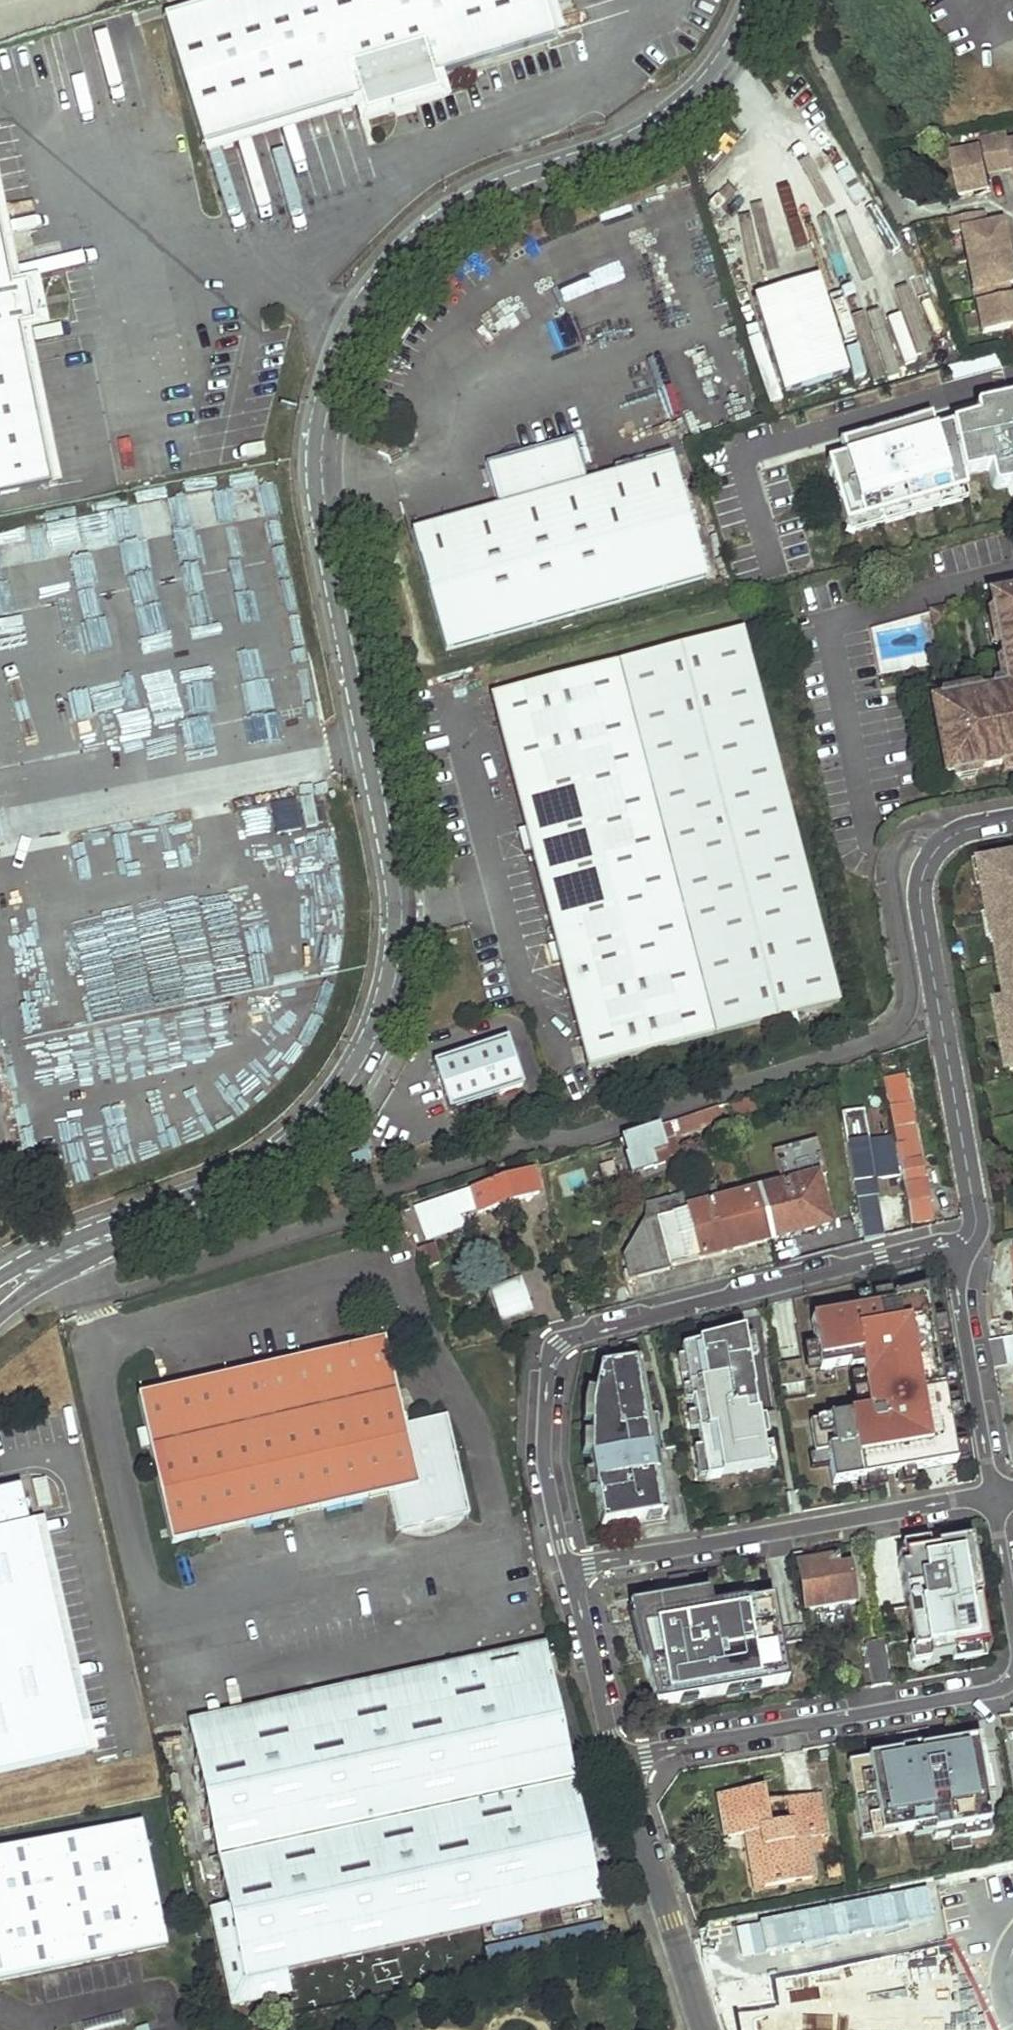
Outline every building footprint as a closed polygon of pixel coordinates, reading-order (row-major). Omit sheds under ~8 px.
[(543,0),(218,0),(170,15),(209,144),(361,98),(366,112),(436,91),(432,77),(555,39),(543,0)] [(789,61),(782,74),(790,79),(797,66),(789,61)] [(960,197),(991,190),(988,173),(1012,168),(1012,144),(1010,145),(1008,135),(979,141),(982,151),(952,157),(960,197)] [(17,288),(25,287),(0,155),(0,196),(17,288)] [(54,486),(24,327),(32,325),(39,324),(32,285),(25,287),(17,288),(0,196),(0,496),(54,486)] [(949,219),(952,234),(962,232),(982,334),(1011,328),(1012,341),(1012,296),(1009,297),(1007,284),(1012,283),(1012,279),(1001,223),(985,227),(982,212),(949,219)] [(821,278),(756,297),(785,394),(849,375),(821,278)] [(45,283),(32,285),(39,324),(53,322),(45,283)] [(32,325),(24,327),(54,486),(62,484),(32,325)] [(824,463),(843,527),(875,518),(877,526),(883,525),(881,516),(900,510),(903,519),(915,515),(912,507),(932,501),(935,509),(940,508),(937,499),(965,491),(961,477),(988,471),(992,490),(1012,486),(1012,408),(824,463)] [(706,578),(671,457),(585,483),(572,439),(517,455),(518,460),(506,463),(505,459),(485,465),(497,508),(411,533),(446,653),(706,578)] [(517,455),(505,459),(506,463),(518,460),(517,455)] [(89,519),(72,522),(70,510),(54,513),(60,555),(74,553),(79,585),(92,584),(87,551),(93,550),(89,519)] [(129,549),(131,571),(144,570),(138,510),(107,513),(110,551),(129,549)] [(58,601),(45,528),(0,536),(0,611),(58,601)] [(991,600),(1003,661),(1007,684),(1009,691),(932,706),(946,776),(1001,765),(1012,763),(1012,595),(991,600)] [(156,606),(136,607),(138,637),(159,636),(156,606)] [(587,1068),(838,1004),(743,630),(491,694),(587,1068)] [(259,653),(243,656),(249,680),(265,676),(259,653)] [(271,803),(276,835),(317,828),(311,796),(271,803)] [(987,869),(991,891),(996,918),(996,920),(998,919),(1000,930),(995,931),(997,944),(1003,943),(1007,967),(1007,969),(1010,969),(1012,978),(1009,979),(1009,980),(1012,1000),(1012,865),(987,869)] [(982,893),(991,891),(987,869),(978,871),(982,893)] [(1000,930),(998,919),(996,920),(996,918),(986,920),(991,945),(997,944),(995,931),(1000,930)] [(1002,982),(1009,980),(1009,979),(1012,978),(1010,969),(1007,969),(1007,967),(1000,969),(1002,982)] [(1002,1006),(1004,1017),(1012,1015),(1012,1004),(1002,1006)] [(1004,1017),(1012,1066),(1012,1015),(1004,1017)] [(447,1112),(522,1087),(505,1039),(431,1063),(447,1112)] [(882,1080),(910,1224),(930,1221),(920,1164),(915,1164),(911,1144),(916,1144),(904,1077),(882,1080)] [(736,1118),(756,1111),(752,1099),(732,1106),(736,1118)] [(674,1136),(721,1119),(717,1106),(620,1138),(632,1173),(654,1165),(649,1153),(664,1148),(663,1143),(672,1140),(674,1136)] [(847,1146),(867,1144),(861,1111),(841,1114),(847,1146)] [(769,1238),(827,1224),(819,1179),(825,1177),(816,1140),(777,1149),(783,1186),(758,1192),(769,1238)] [(654,1165),(665,1161),(667,1157),(664,1148),(649,1153),(654,1165)] [(847,1151),(864,1242),(876,1239),(869,1198),(876,1196),(874,1179),(869,1179),(863,1149),(847,1151)] [(479,1214),(538,1194),(530,1171),(415,1210),(425,1240),(460,1228),(456,1215),(476,1209),(479,1214)] [(634,1272),(720,1251),(712,1203),(709,1186),(646,1198),(644,1215),(620,1255),(624,1266),(632,1264),(634,1272)] [(720,1251),(769,1238),(758,1192),(712,1203),(720,1251)] [(432,1245),(417,1250),(423,1269),(439,1264),(432,1245)] [(632,1264),(624,1266),(620,1267),(621,1275),(634,1272),(632,1264)] [(886,1319),(929,1307),(919,1265),(869,1279),(872,1300),(880,1297),(886,1319)] [(859,1292),(868,1290),(867,1280),(856,1282),(859,1292)] [(520,1281),(491,1291),(501,1318),(530,1310),(529,1308),(520,1281)] [(775,1316),(787,1314),(787,1320),(811,1316),(807,1295),(783,1302),(767,1306),(768,1313),(774,1312),(775,1316)] [(799,1399),(866,1387),(858,1348),(831,1353),(826,1329),(787,1335),(799,1399)] [(917,1386),(932,1383),(924,1336),(910,1339),(917,1386)] [(1012,1364),(1012,1338),(990,1342),(995,1367),(1012,1364)] [(141,1403),(173,1553),(392,1506),(400,1542),(426,1537),(424,1529),(429,1528),(427,1521),(440,1518),(441,1525),(447,1524),(449,1532),(472,1527),(452,1426),(409,1435),(391,1350),(141,1403)] [(648,1370),(614,1376),(622,1422),(656,1416),(648,1370)] [(734,1520),(770,1513),(748,1381),(683,1393),(688,1424),(682,1426),(687,1452),(691,1452),(690,1447),(696,1446),(696,1451),(701,1452),(722,1447),(734,1520)] [(656,1416),(622,1422),(626,1438),(659,1432),(656,1416)] [(771,1468),(787,1466),(782,1434),(766,1437),(771,1468)] [(690,1469),(703,1466),(701,1452),(696,1451),(696,1446),(690,1447),(691,1452),(687,1452),(690,1469)] [(602,1517),(670,1505),(661,1453),(614,1461),(614,1457),(591,1461),(602,1517)] [(694,1494),(707,1492),(703,1466),(690,1469),(694,1494)] [(49,1501),(44,1476),(35,1479),(41,1503),(49,1501)] [(32,1522),(29,1523),(27,1516),(19,1482),(0,1486),(0,1771),(84,1752),(78,1723),(32,1522)] [(90,1720),(43,1513),(27,1516),(29,1523),(32,1522),(78,1723),(90,1720)] [(426,1537),(449,1532),(447,1524),(441,1525),(440,1518),(427,1521),(429,1528),(424,1529),(426,1537)] [(930,1553),(898,1558),(915,1660),(979,1649),(978,1644),(984,1642),(969,1565),(967,1561),(965,1559),(962,1557),(957,1554),(951,1554),(931,1557),(930,1553)] [(806,1613),(855,1602),(847,1565),(837,1567),(835,1558),(803,1564),(801,1554),(793,1555),(795,1566),(798,1566),(806,1613)] [(681,1646),(711,1642),(715,1641),(719,1639),(723,1635),(723,1629),(722,1616),(728,1615),(724,1588),(674,1596),(681,1646)] [(636,1607),(665,1602),(663,1589),(634,1594),(636,1607)] [(867,1645),(873,1690),(889,1686),(881,1642),(867,1645)] [(284,1972),(602,1902),(546,1646),(520,1652),(522,1656),(523,1662),(192,1737),(227,1905),(208,1909),(228,2008),(288,1995),(284,1972)] [(994,1813),(979,1735),(848,1760),(863,1838),(994,1813)] [(806,1833),(822,1830),(817,1796),(786,1802),(789,1823),(771,1826),(765,1791),(720,1798),(726,1839),(746,1835),(759,1833),(762,1847),(755,1848),(762,1888),(810,1880),(804,1842),(808,1841),(806,1833)] [(0,1851),(0,1981),(166,1946),(140,1822),(0,1851)] [(808,1841),(824,1839),(822,1830),(806,1833),(808,1841)] [(755,1889),(762,1888),(755,1848),(762,1847),(759,1833),(746,1835),(755,1889)] [(85,2025),(87,2029),(113,2029),(121,2028),(118,2016),(85,2025)]
